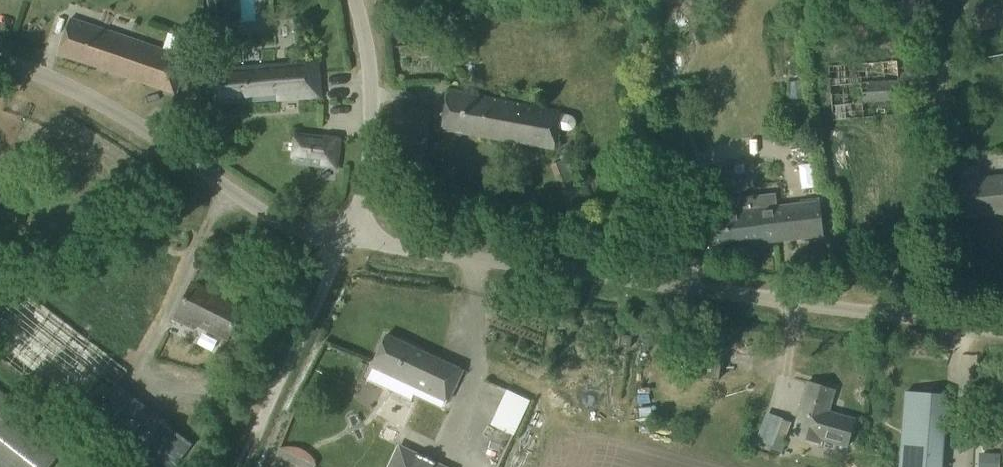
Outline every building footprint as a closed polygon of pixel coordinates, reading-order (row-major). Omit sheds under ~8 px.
[(906,26),(928,23),(925,0),(875,0),(906,26)] [(227,7),(209,8),(210,25),(228,24),(227,7)] [(71,16),(64,35),(58,54),(177,94),(190,56),(71,16)] [(832,119),(900,112),(895,58),(827,64),(832,119)] [(216,104),(321,96),(318,61),(213,69),(216,104)] [(952,65),(954,76),(962,74),(960,64),(952,65)] [(570,116),(560,113),(561,111),(469,95),(469,93),(447,89),(441,130),(554,149),(557,129),(565,131),(569,131),(573,130),(575,127),(575,122),(573,118),(570,116)] [(430,109),(397,104),(388,167),(421,173),(430,109)] [(295,133),(292,163),(336,168),(339,138),(295,133)] [(568,161),(552,168),(568,208),(584,202),(568,161)] [(959,178),(963,218),(1002,213),(1002,173),(959,178)] [(719,211),(706,212),(708,228),(710,248),(823,235),(821,215),(819,199),(775,204),(774,192),(757,194),(758,206),(747,208),(719,211)] [(192,283),(184,301),(176,317),(195,327),(197,323),(227,338),(242,308),(192,283)] [(98,432),(128,394),(116,385),(128,370),(24,289),(0,319),(0,356),(98,432)] [(372,365),(390,373),(448,401),(463,369),(386,334),(372,365)] [(619,347),(631,348),(632,337),(621,335),(619,347)] [(698,343),(693,376),(719,380),(724,347),(698,343)] [(854,420),(826,412),(833,389),(808,382),(803,401),(799,412),(792,437),(819,445),(820,441),(846,449),(851,429),(854,420)] [(511,387),(494,423),(518,435),(535,398),(511,387)] [(905,392),(901,452),(942,456),(947,395),(905,392)] [(0,393),(0,462),(6,466),(47,466),(64,446),(0,393)] [(652,416),(651,406),(639,407),(640,417),(652,416)] [(321,454),(284,442),(279,457),(309,466),(317,466),(321,454)] [(390,466),(440,466),(400,448),(390,466)] [(942,456),(901,452),(899,466),(941,466),(942,456)] [(980,466),(998,466),(999,454),(981,453),(980,466)]
